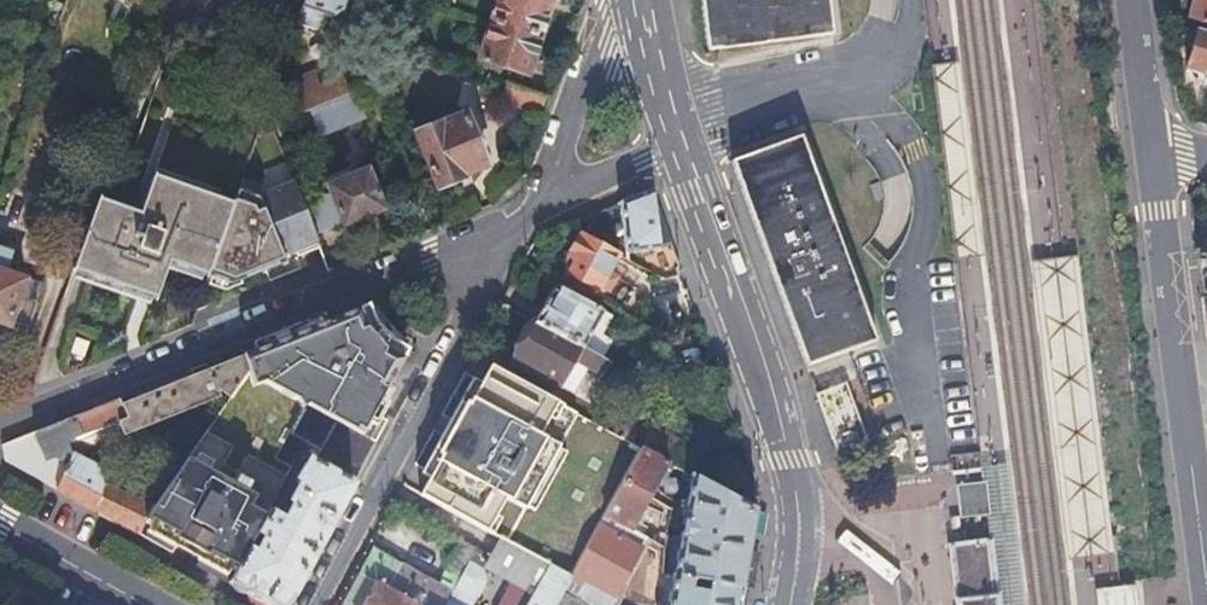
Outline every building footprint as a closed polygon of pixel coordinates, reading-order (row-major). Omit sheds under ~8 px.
[(316,30),(322,12),(329,14),(328,17),(334,19),(346,15),(344,9),(347,0),(305,0),(297,23),(316,30)] [(417,0),(403,0),(399,13),(413,18),(419,0),(417,0)] [(491,23),(537,38),(550,1),(548,0),(499,0),(491,23)] [(705,52),(833,36),(828,0),(698,0),(705,52)] [(1191,18),(1206,22),(1206,0),(1195,0),(1191,18)] [(537,38),(491,23),(479,59),(525,75),(537,38)] [(1198,31),(1188,66),(1206,73),(1206,34),(1198,31)] [(963,57),(936,60),(961,258),(989,254),(963,57)] [(293,94),(284,98),(291,116),(347,93),(341,75),(311,87),(311,70),(289,80),(293,94)] [(549,98),(507,83),(501,101),(543,115),(549,98)] [(349,98),(309,115),(317,135),(358,119),(349,98)] [(485,165),(465,116),(417,137),(437,185),(439,184),(442,190),(462,182),(460,177),(485,165)] [(290,144),(281,121),(271,124),(281,148),(290,144)] [(877,342),(803,135),(731,160),(805,367),(849,352),(877,342)] [(212,273),(236,202),(155,174),(146,200),(105,186),(76,268),(162,297),(174,259),(212,273)] [(304,204),(315,232),(343,222),(344,226),(381,211),(367,175),(351,181),(348,174),(329,182),(329,195),(304,204)] [(315,232),(304,204),(294,180),(256,197),(240,190),(236,202),(212,273),(211,276),(225,281),(254,269),(251,261),(265,255),(268,264),(297,253),(295,248),(301,245),(303,250),(320,244),(315,232)] [(625,253),(659,249),(658,247),(669,243),(656,206),(653,208),(650,191),(619,203),(625,253)] [(579,233),(566,258),(574,262),(568,274),(599,291),(618,255),(579,233)] [(10,326),(8,332),(27,338),(45,286),(6,273),(12,253),(0,248),(0,323),(10,326)] [(662,279),(659,249),(644,251),(647,271),(662,279)] [(1064,553),(1114,546),(1080,251),(1063,253),(1028,258),(1064,553)] [(251,261),(254,269),(268,264),(265,255),(251,261)] [(555,285),(536,320),(583,345),(600,310),(555,285)] [(296,399),(376,444),(388,420),(377,413),(398,373),(379,363),(357,313),(292,339),(243,359),(249,374),(253,389),(269,385),(296,399)] [(583,345),(536,320),(534,323),(530,320),(524,322),(518,333),(519,339),(524,342),(516,359),(574,390),(586,366),(600,373),(608,359),(583,345)] [(122,407),(125,415),(114,419),(121,437),(218,396),(216,391),(223,389),(230,403),(249,374),(243,359),(209,373),(206,366),(191,372),(194,380),(136,402),(122,407)] [(643,448),(620,436),(488,364),(477,384),(420,493),(486,530),(487,531),(502,539),(551,566),(573,578),(606,515),(611,507),(643,448)] [(863,436),(845,383),(816,394),(836,448),(863,436)] [(357,479),(376,444),(296,399),(302,418),(292,436),(321,451),(317,458),(357,479)] [(6,462),(57,490),(75,457),(121,437),(114,419),(125,415),(122,407),(120,401),(107,406),(5,447),(6,462)] [(631,416),(620,436),(643,448),(667,461),(686,472),(683,445),(631,416)] [(75,457),(57,490),(78,501),(97,511),(103,490),(114,467),(125,444),(121,441),(112,455),(106,452),(98,469),(75,457)] [(303,457),(285,447),(277,462),(295,472),(303,457)] [(611,507),(606,515),(632,529),(667,461),(643,448),(611,507)] [(189,460),(153,509),(140,535),(156,543),(173,553),(179,542),(195,551),(203,555),(197,565),(230,583),(268,513),(272,506),(189,460)] [(230,583),(244,591),(270,604),(282,604),(290,603),(329,531),(353,485),(310,462),(299,481),(300,487),(292,501),(293,506),(285,521),(268,513),(230,583)] [(984,468),(985,473),(985,478),(988,510),(992,539),(999,604),(1030,604),(1014,464),(984,468)] [(103,490),(97,511),(117,522),(127,527),(140,535),(153,509),(135,500),(138,495),(125,487),(130,477),(114,467),(103,490)] [(666,576),(672,577),(741,587),(745,564),(747,553),(755,509),(689,473),(679,537),(663,536),(663,545),(659,575),(666,576)] [(960,497),(962,513),(975,512),(988,510),(985,478),(971,479),(958,481),(960,497)] [(563,595),(580,604),(612,604),(647,538),(632,529),(606,515),(573,578),(563,595)] [(647,538),(612,604),(658,604),(666,576),(659,575),(663,545),(647,538)] [(460,577),(477,547),(462,539),(445,569),(460,577)] [(538,589),(551,566),(502,539),(493,556),(489,563),(519,579),(538,589)] [(952,544),(958,604),(999,604),(992,539),(964,542),(952,544)] [(489,584),(485,569),(489,563),(493,556),(477,547),(460,577),(451,594),(445,604),(476,604),(489,584)] [(403,567),(374,552),(345,604),(445,604),(451,594),(403,567)] [(551,566),(538,589),(519,579),(504,604),(557,604),(563,595),(573,578),(551,566)] [(741,587),(672,577),(668,604),(738,604),(741,587)] [(1095,592),(1096,604),(1140,604),(1138,587),(1120,589),(1095,592)] [(563,595),(557,604),(580,604),(563,595)]
